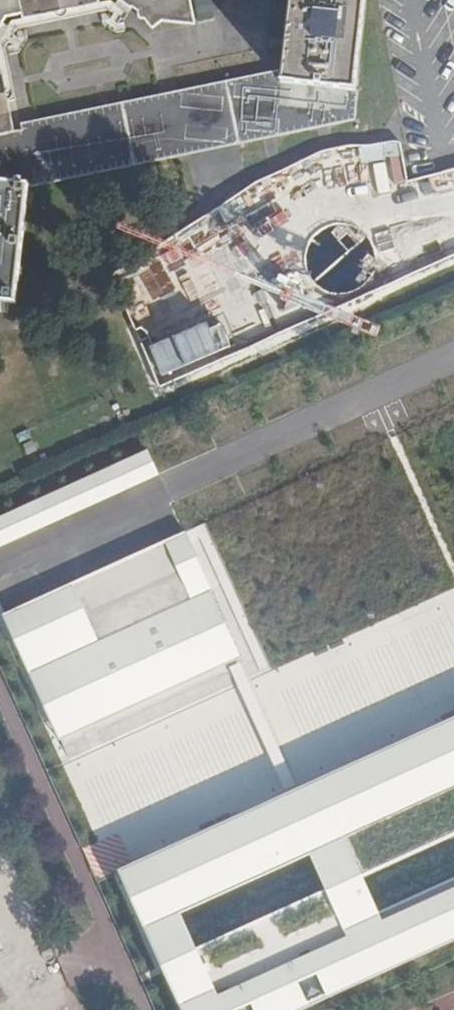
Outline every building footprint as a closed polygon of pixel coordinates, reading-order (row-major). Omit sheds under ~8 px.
[(14,297),(26,180),(157,156),(356,118),(367,0),(295,0),(288,83),(17,134),(2,50),(0,51),(0,296),(14,297)] [(0,34),(9,22),(7,18),(9,14),(28,10),(31,17),(101,4),(101,0),(0,0),(0,34)] [(119,3),(131,10),(132,9),(140,13),(141,19),(150,20),(157,28),(165,22),(199,25),(194,0),(119,0),(119,3)] [(312,279),(322,288),(335,293),(349,293),(361,287),(371,277),(376,264),(376,251),(370,238),(360,229),(347,224),(334,224),(321,229),(311,239),(306,252),(306,266),(312,279)] [(149,457),(0,522),(0,617),(67,758),(248,676),(149,457)] [(120,871),(177,1009),(293,1009),(453,937),(453,720),(120,871)] [(112,756),(138,747),(133,732),(107,741),(112,756)]
